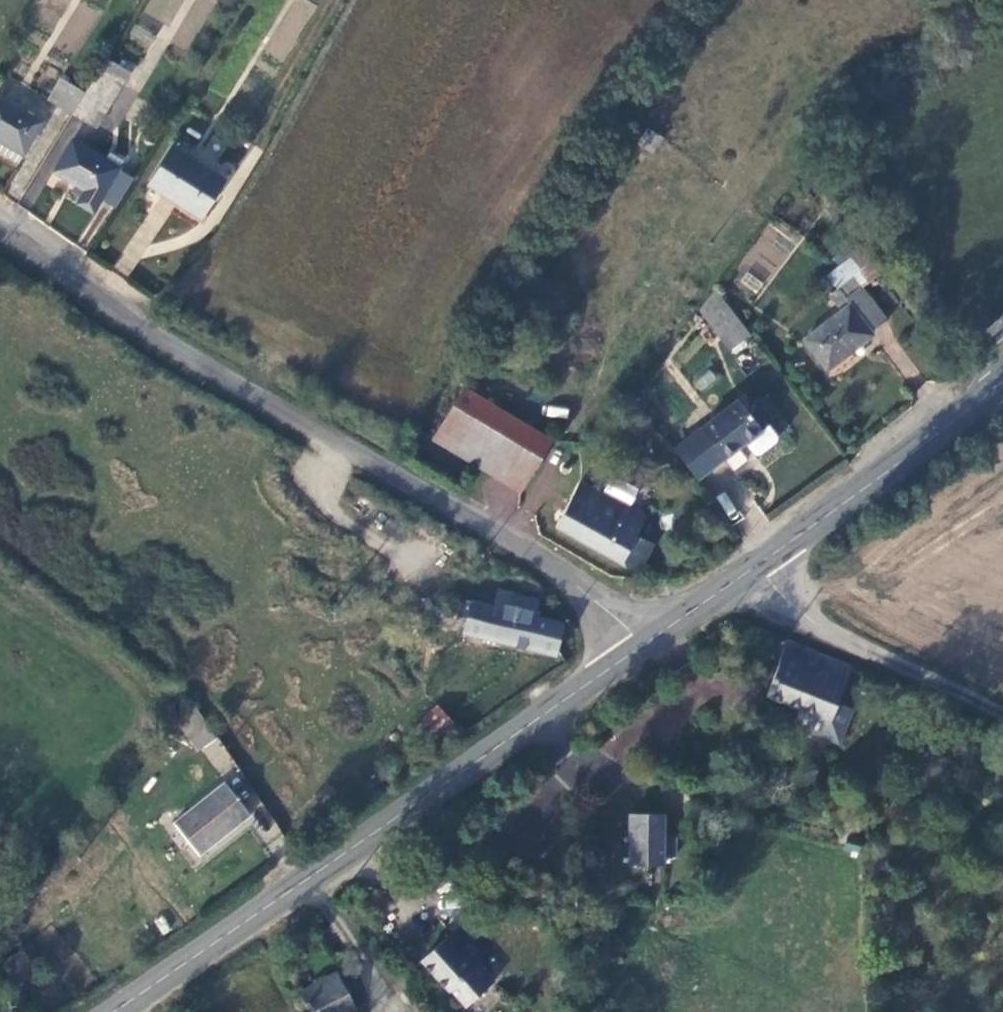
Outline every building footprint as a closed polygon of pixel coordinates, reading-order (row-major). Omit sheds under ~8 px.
[(120,79),(129,67),(106,51),(97,66),(120,79)] [(120,79),(97,66),(85,86),(72,108),(94,122),(120,79)] [(49,94),(72,108),(85,86),(61,73),(49,94)] [(0,93),(0,136),(0,147),(17,158),(42,118),(0,93)] [(73,136),(54,168),(85,187),(77,199),(92,208),(124,157),(110,149),(105,155),(73,136)] [(173,142),(150,180),(204,214),(227,176),(173,142)] [(843,309),(806,338),(828,367),(874,333),(872,331),(890,317),(855,274),(829,293),(843,309)] [(730,348),(750,333),(715,287),(699,307),(730,348)] [(467,388),(437,438),(523,489),(554,438),(467,388)] [(702,426),(723,456),(744,441),(752,452),(757,453),(775,441),(775,435),(767,424),(761,428),(739,398),(702,426)] [(583,480),(559,525),(638,570),(653,541),(636,532),(644,515),(583,480)] [(467,620),(454,617),(451,631),(554,655),(560,625),(533,619),(536,602),(503,594),(500,609),(471,603),(467,620)] [(787,641),(766,694),(800,707),(831,719),(839,702),(853,667),(787,641)] [(831,719),(800,707),(793,724),(839,742),(853,707),(839,702),(831,719)] [(198,753),(217,740),(196,710),(192,704),(177,722),(198,753)] [(428,740),(452,724),(440,705),(415,721),(428,740)] [(248,816),(225,786),(175,823),(197,853),(248,816)] [(659,814),(630,814),(629,864),(659,864),(659,814)] [(460,927),(424,959),(448,987),(452,984),(469,1001),(494,979),(479,963),(487,956),(460,927)] [(300,991),(301,994),(297,997),(296,998),(295,1000),(295,1003),(296,1004),(297,1006),(298,1008),(300,1008),(302,1009),(304,1009),(310,1007),(314,1011),(345,1011),(355,1005),(331,970),(300,991)]
